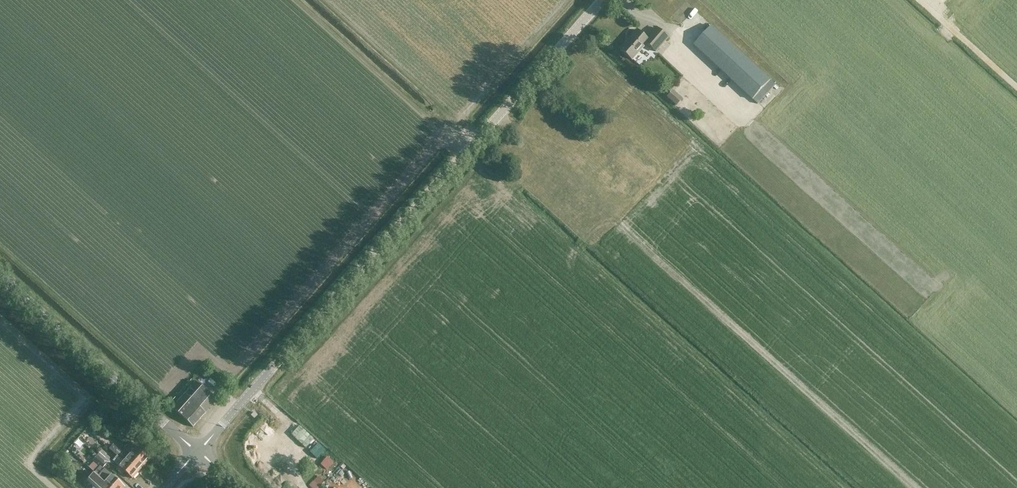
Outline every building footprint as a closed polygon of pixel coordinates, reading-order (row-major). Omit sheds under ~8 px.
[(758,104),(769,92),(772,96),(779,89),(775,86),(712,27),(695,46),(758,104)] [(631,61),(647,44),(655,51),(666,38),(655,29),(646,39),(636,30),(619,49),(631,61)] [(686,89),(691,84),(684,78),(679,84),(686,89)] [(667,97),(678,105),(683,97),(673,89),(667,97)] [(196,384),(185,396),(173,409),(193,427),(204,413),(202,411),(212,399),(196,384)] [(117,439),(122,434),(112,425),(108,430),(117,439)] [(124,449),(130,455),(143,467),(149,460),(130,443),(124,449)] [(113,445),(111,448),(138,473),(143,467),(130,455),(127,458),(113,445)] [(138,473),(111,448),(109,449),(117,456),(113,461),(101,451),(97,455),(109,466),(112,461),(119,467),(116,470),(121,475),(124,471),(132,479),(138,473)] [(104,470),(103,469),(106,465),(108,466),(109,466),(97,455),(96,456),(97,456),(93,461),(100,467),(95,472),(112,487),(124,487),(110,475),(111,474),(105,469),(104,470)] [(320,464),(327,470),(333,462),(327,457),(320,464)] [(95,472),(87,481),(94,487),(112,487),(95,472)] [(312,487),(319,487),(322,484),(324,483),(318,477),(310,486),(312,487)]
